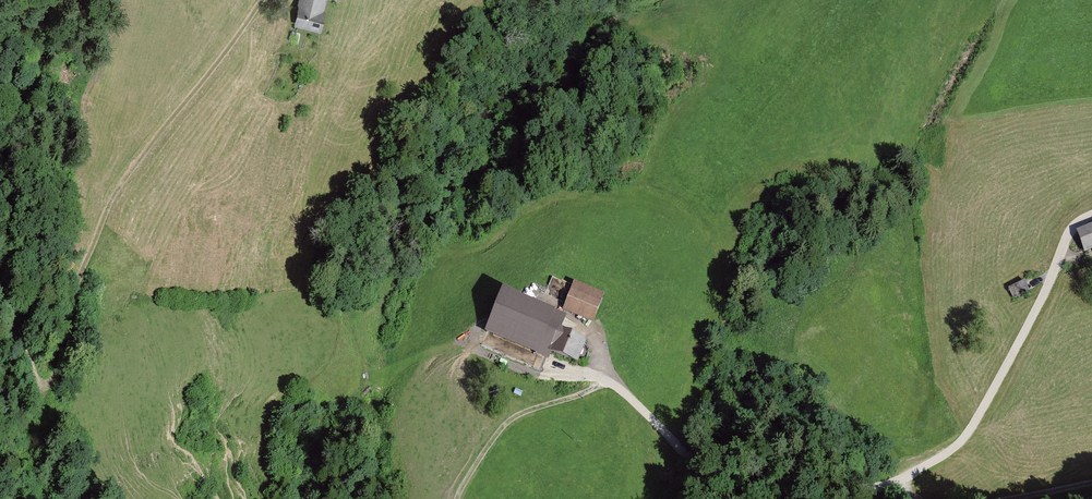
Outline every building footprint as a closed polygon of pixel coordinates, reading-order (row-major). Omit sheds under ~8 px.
[(323,0),(298,0),(297,5),(321,10),(323,0)] [(317,28),(321,10),(297,5),(296,5),(293,22),(317,28)] [(1075,233),(1082,251),(1091,246),(1091,226),(1075,233)] [(1007,288),(1012,298),(1027,291),(1023,281),(1007,288)] [(572,286),(565,303),(593,315),(600,297),(572,286)] [(522,357),(544,367),(548,360),(544,359),(548,349),(554,351),(562,332),(561,331),(546,324),(550,314),(536,308),(528,326),(522,323),(506,356),(519,362),(522,357)] [(562,332),(554,351),(574,360),(580,347),(583,340),(565,333),(566,330),(562,328),(561,331),(562,332)]
